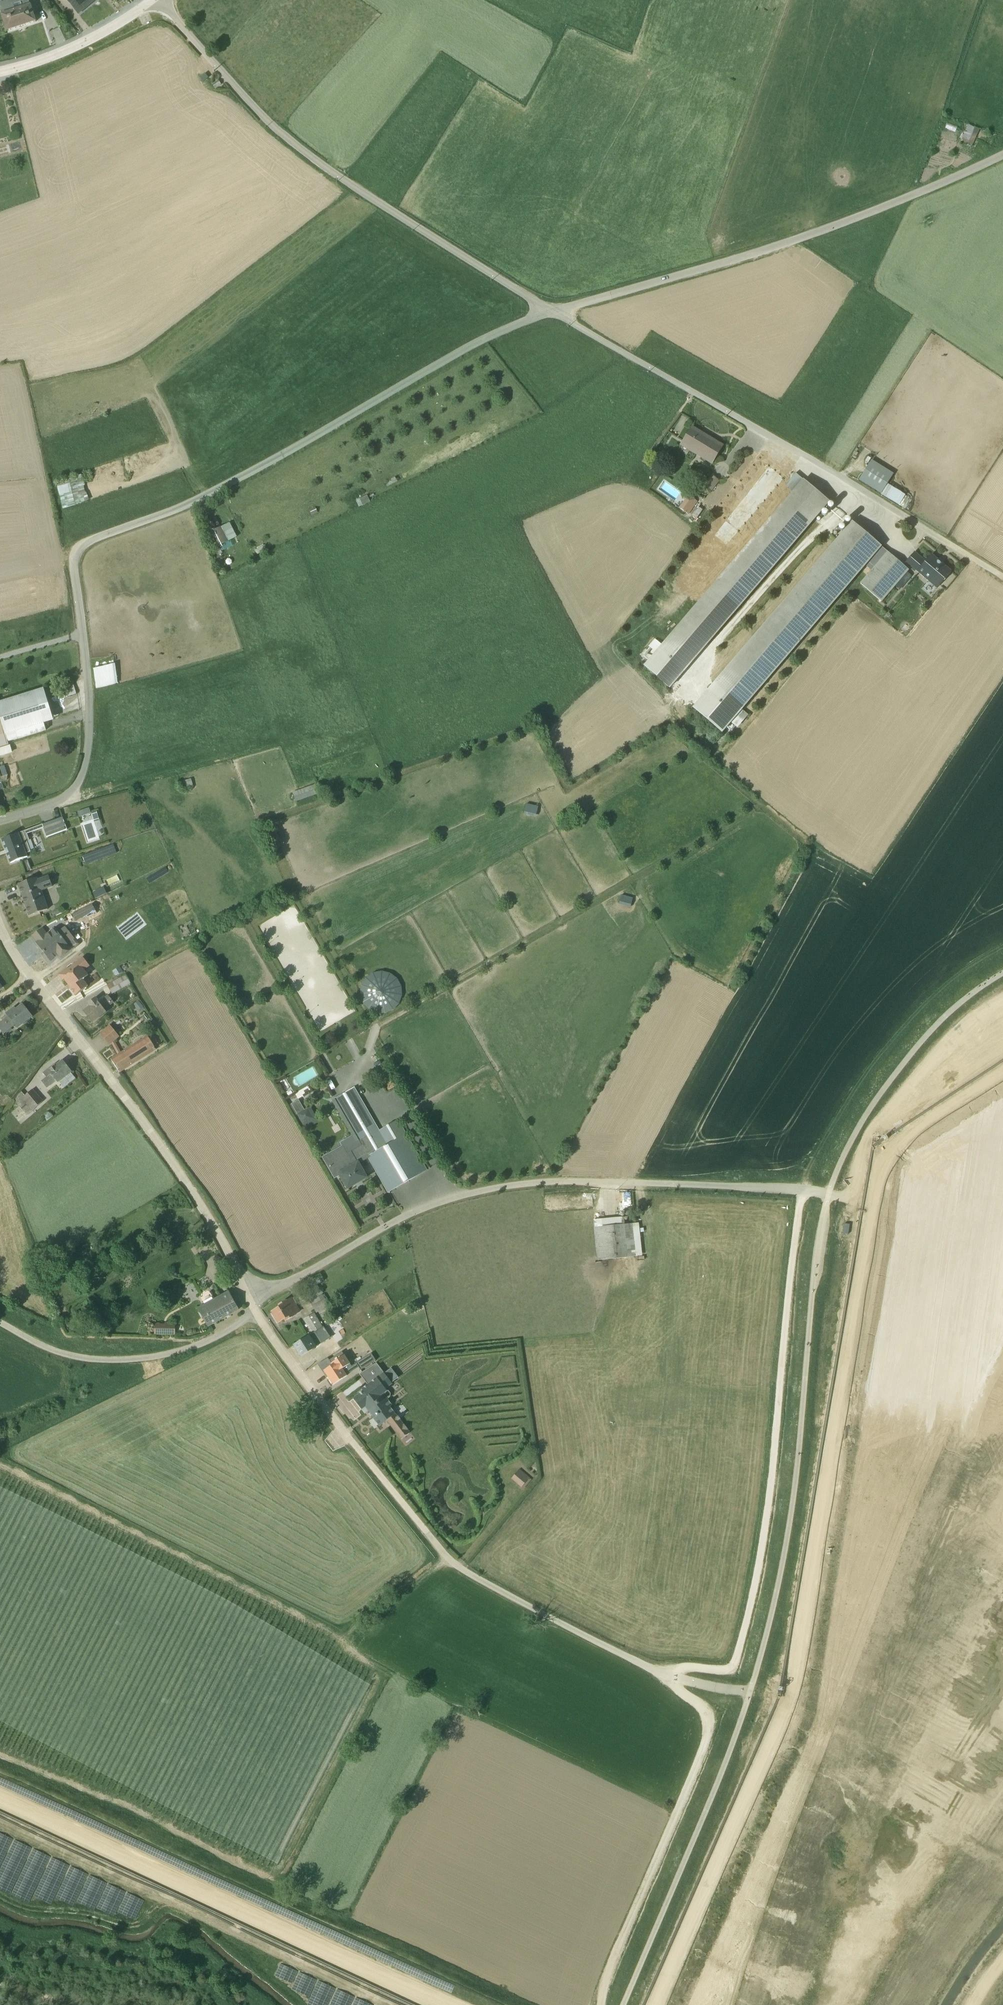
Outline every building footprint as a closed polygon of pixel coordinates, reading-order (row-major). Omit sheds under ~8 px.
[(78,15),(97,0),(65,0),(78,15)] [(0,15),(6,32),(36,22),(30,5),(12,11),(10,7),(0,10),(0,12),(0,15)] [(979,131),(967,127),(960,142),(971,148),(979,131)] [(0,146),(0,155),(12,152),(10,144),(0,146)] [(691,429),(679,448),(711,467),(722,448),(722,447),(691,429)] [(669,690),(749,597),(828,504),(828,503),(795,475),(788,483),(769,467),(768,467),(766,469),(750,456),(727,484),(740,494),(741,494),(760,469),(761,469),(763,471),(763,472),(675,583),(697,600),(700,596),(703,598),(661,646),(654,641),(648,648),(655,655),(643,669),(669,690)] [(871,462),(858,482),(880,495),(887,485),(893,476),(871,462)] [(711,477),(704,487),(711,493),(719,483),(711,477)] [(56,487),(60,510),(74,507),(69,484),(56,487)] [(887,486),(881,496),(899,507),(905,497),(887,486)] [(358,502),(361,508),(372,502),(369,496),(358,502)] [(697,504),(688,497),(679,510),(688,516),(697,504)] [(742,711),(770,679),(865,568),(870,572),(859,585),(880,603),(893,588),(899,592),(911,578),(906,573),(907,571),(852,524),(767,624),(692,710),(721,735),(730,725),(737,730),(748,717),(742,711)] [(217,527),(205,533),(213,547),(224,542),(217,527)] [(937,562),(931,556),(925,563),(914,554),(905,564),(936,590),(950,573),(941,565),(940,566),(936,562),(937,562)] [(120,668),(98,672),(101,692),(124,688),(120,668)] [(44,690),(0,704),(0,750),(9,747),(8,744),(47,732),(45,725),(54,723),(44,690)] [(0,750),(0,759),(13,754),(10,747),(9,747),(0,750)] [(9,781),(7,776),(0,779),(0,792),(4,790),(2,784),(1,784),(1,783),(2,783),(2,784),(9,781)] [(183,791),(195,787),(193,780),(181,783),(183,791)] [(294,792),(297,802),(319,795),(315,786),(294,792)] [(539,815),(540,807),(526,805),(525,813),(539,815)] [(79,818),(91,815),(89,810),(78,814),(79,818)] [(95,825),(100,823),(97,813),(92,815),(95,825)] [(2,841),(11,865),(28,858),(26,855),(31,853),(27,843),(29,841),(27,835),(43,830),(47,839),(67,831),(63,819),(2,841)] [(113,846),(83,857),(86,865),(116,855),(113,846)] [(37,879),(19,886),(30,917),(49,911),(42,892),(53,888),(49,877),(38,881),(37,879)] [(619,905),(633,908),(635,899),(622,895),(619,905)] [(58,956),(61,960),(71,952),(67,946),(75,940),(66,929),(59,934),(55,930),(35,945),(41,952),(42,952),(51,963),(58,956)] [(70,990),(76,997),(88,988),(83,981),(88,977),(77,963),(67,971),(71,975),(64,980),(71,989),(70,990)] [(107,987),(112,995),(131,985),(125,977),(107,987)] [(91,1008),(84,1013),(92,1023),(106,1013),(105,1011),(114,1004),(108,996),(99,1003),(98,1002),(96,999),(89,1005),(91,1008)] [(33,1019),(23,1005),(16,1010),(15,1008),(6,1014),(7,1016),(1,1020),(3,1022),(0,1024),(0,1030),(4,1035),(15,1027),(18,1030),(33,1019)] [(111,1026),(100,1034),(110,1047),(112,1045),(118,1057),(122,1055),(115,1043),(120,1039),(111,1026)] [(111,1061),(120,1074),(156,1051),(154,1048),(154,1047),(151,1041),(150,1041),(148,1038),(111,1061)] [(42,1082),(47,1090),(56,1082),(58,1084),(71,1073),(63,1062),(56,1067),(55,1066),(43,1075),(46,1078),(42,1082)] [(352,1136),(340,1144),(341,1147),(322,1158),(334,1179),(334,1180),(340,1177),(347,1190),(366,1179),(359,1165),(368,1159),(389,1193),(426,1172),(397,1122),(380,1132),(354,1089),(332,1102),(352,1136)] [(14,1101),(27,1117),(43,1102),(33,1091),(25,1097),(22,1093),(14,1101)] [(302,1100),(294,1104),(306,1130),(321,1123),(314,1108),(307,1111),(302,1100)] [(868,1153),(859,1174),(865,1177),(874,1155),(868,1153)] [(906,1184),(909,1172),(897,1169),(894,1182),(906,1184)] [(910,1173),(906,1185),(912,1187),(916,1175),(910,1173)] [(624,1222),(599,1224),(602,1263),(627,1261),(624,1222)] [(238,1311),(229,1293),(201,1309),(210,1326),(238,1311)] [(329,1306),(323,1296),(310,1303),(316,1314),(329,1306)] [(272,1314),(278,1324),(285,1320),(286,1322),(295,1316),(295,1315),(299,1313),(291,1300),(286,1303),(279,1307),(280,1308),(272,1314)] [(323,1329),(314,1314),(304,1320),(312,1335),(323,1329)] [(346,1330),(340,1319),(332,1324),(339,1334),(346,1330)] [(175,1325),(155,1325),(155,1335),(175,1336),(175,1325)] [(324,1328),(294,1346),(300,1357),(321,1344),(326,1351),(337,1343),(333,1337),(334,1336),(331,1332),(328,1334),(324,1328)] [(360,1356),(365,1352),(359,1342),(353,1346),(360,1356)] [(350,1365),(342,1353),(332,1359),(335,1363),(323,1372),(333,1386),(347,1376),(343,1370),(350,1365)] [(376,1362),(371,1354),(370,1354),(356,1364),(361,1371),(376,1362)] [(383,1373),(377,1365),(376,1365),(359,1376),(367,1386),(376,1378),(377,1379),(383,1373)] [(372,1418),(379,1427),(387,1422),(401,1441),(410,1434),(390,1408),(392,1406),(388,1400),(390,1398),(391,1394),(389,1392),(387,1392),(386,1390),(392,1385),(392,1384),(398,1378),(391,1369),(384,1374),(383,1373),(377,1379),(376,1378),(367,1386),(362,1390),(362,1391),(353,1400),(365,1415),(368,1412),(373,1418),(372,1418)] [(513,1480),(525,1489),(533,1478),(520,1469),(513,1480)]
